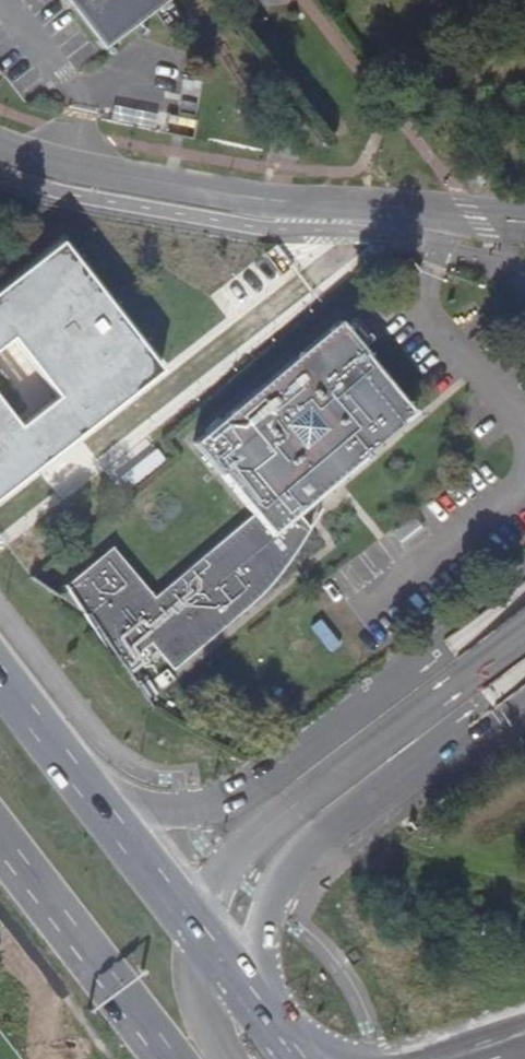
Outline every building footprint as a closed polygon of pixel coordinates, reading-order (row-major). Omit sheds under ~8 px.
[(164,0),(67,0),(103,47),(164,0)] [(198,123),(185,120),(182,139),(194,141),(198,123)] [(198,642),(219,631),(253,603),(269,586),(310,531),(295,513),(412,413),(363,354),(364,353),(338,322),(195,444),(220,475),(223,474),(255,514),(154,599),(112,549),(65,589),(87,619),(89,620),(124,666),(149,645),(158,637),(166,643),(172,646),(177,647),(188,647),(198,642)] [(172,672),(219,631),(198,642),(188,647),(177,647),(172,646),(166,643),(158,637),(149,645),(172,672)]
